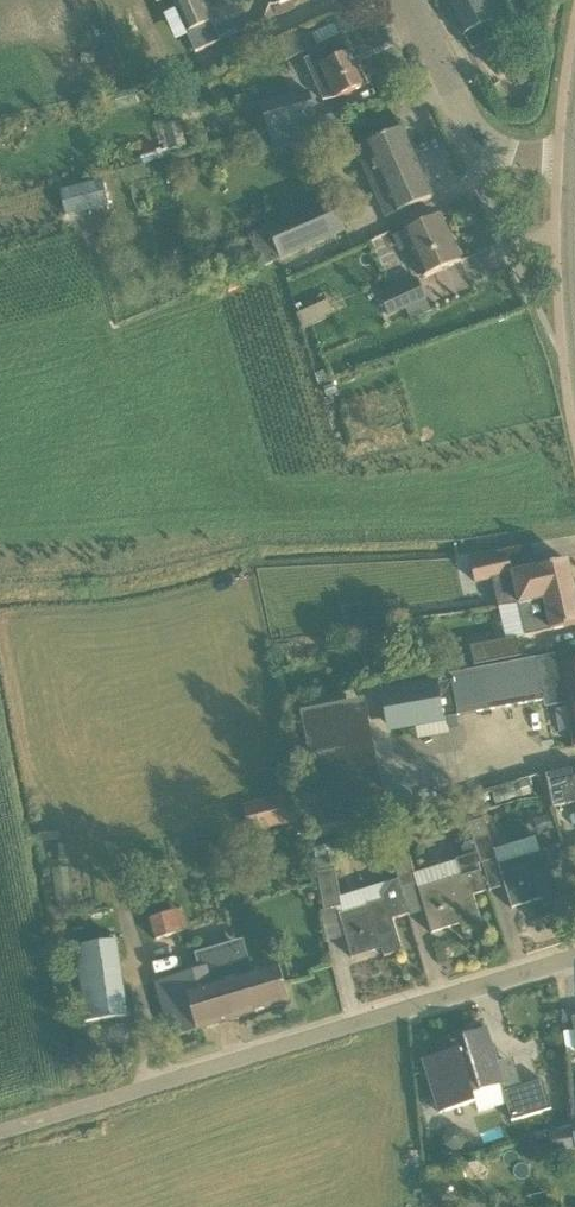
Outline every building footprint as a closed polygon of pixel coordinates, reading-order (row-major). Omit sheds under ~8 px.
[(220,40),(202,0),(171,0),(196,53),(220,40)] [(462,36),(496,19),(487,0),(444,0),(462,36)] [(322,100),(336,98),(364,85),(341,35),(317,46),(320,52),(304,60),(313,80),(322,100)] [(268,129),(316,115),(309,91),(262,105),(268,129)] [(380,138),(365,145),(380,177),(371,181),(387,218),(410,207),(432,197),(401,128),(380,138)] [(77,185),(59,190),(66,216),(85,211),(108,206),(102,179),(77,185)] [(261,264),(290,251),(343,228),(331,201),(278,224),(249,238),(261,264)] [(424,278),(439,271),(460,261),(440,215),(418,225),(395,236),(402,251),(410,247),(424,278)] [(390,316),(427,299),(418,279),(381,296),(390,316)] [(315,306),(297,314),(304,329),(322,321),(315,306)] [(513,574),(512,574),(513,573),(509,555),(471,564),(476,582),(513,574)] [(519,605),(574,592),(568,561),(544,566),(538,568),(513,573),(512,574),(513,574),(519,605)] [(526,637),(552,630),(559,629),(574,625),(574,593),(574,592),(519,605),(526,637)] [(517,639),(471,647),(474,665),(520,656),(517,639)] [(451,674),(458,715),(545,700),(542,686),(537,658),(451,674)] [(561,662),(574,741),(574,660),(561,662)] [(352,699),(309,708),(320,762),(362,753),(358,732),(377,728),(368,685),(350,689),(352,699)] [(568,804),(568,805),(574,804),(574,768),(546,774),(553,807),(568,804)] [(288,821),(287,817),(280,793),(243,803),(251,831),(288,821)] [(497,858),(496,855),(485,819),(469,823),(473,840),(478,853),(481,864),(497,858)] [(389,847),(399,880),(401,888),(417,883),(414,874),(399,821),(383,826),(389,847)] [(414,874),(417,883),(419,889),(418,889),(424,911),(431,934),(461,925),(464,932),(482,927),(472,895),(486,891),(475,854),(478,853),(473,840),(465,842),(461,848),(464,857),(456,859),(456,861),(414,874)] [(496,855),(497,858),(499,865),(498,865),(511,909),(542,899),(544,907),(562,902),(553,871),(566,866),(559,847),(540,852),(537,842),(496,855)] [(325,912),(343,909),(335,869),(332,855),(312,860),(315,873),(317,873),(325,912)] [(383,900),(344,913),(338,914),(344,935),(351,958),(381,949),(384,957),(402,951),(395,929),(392,919),(409,915),(401,888),(399,880),(391,882),(382,897),(383,900)] [(181,909),(148,920),(154,939),(187,929),(181,909)] [(126,1016),(123,993),(115,940),(75,945),(86,1022),(126,1016)] [(289,1003),(282,980),(278,964),(252,972),(247,973),(239,946),(201,957),(204,967),(197,969),(154,982),(164,1016),(170,1038),(289,1003)] [(571,1017),(573,1031),(564,1032),(566,1054),(574,1053),(574,1016),(571,1017)] [(439,1114),(475,1102),(479,1113),(507,1104),(511,1121),(551,1109),(542,1081),(506,1092),(486,1028),(463,1036),(466,1047),(423,1060),(430,1083),(439,1114)]
